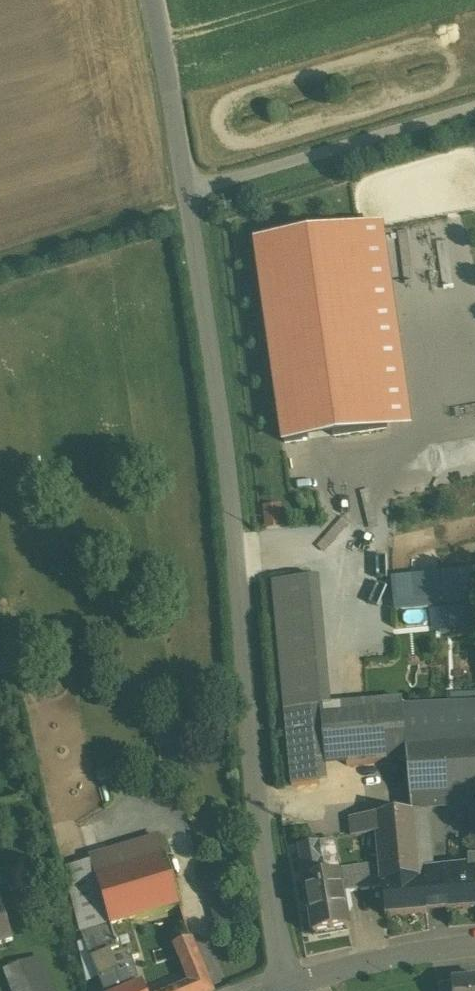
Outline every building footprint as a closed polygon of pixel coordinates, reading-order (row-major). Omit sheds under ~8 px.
[(259,246),(284,444),(405,429),(380,231),(259,246)] [(280,506),(264,508),(266,529),(283,528),(280,506)] [(397,612),(474,604),(474,573),(393,582),(397,612)] [(272,581),(284,711),(322,708),(330,707),(318,576),(272,581)] [(330,707),(322,708),(327,767),(407,760),(406,748),(402,707),(401,707),(401,701),(330,707)] [(402,707),(406,748),(474,745),(474,704),(402,707)] [(322,708),(284,711),(291,786),(319,784),(327,767),(322,708)] [(406,748),(407,760),(410,797),(471,794),(474,794),(474,745),(406,748)] [(413,813),(351,818),(353,837),(377,835),(380,864),(382,888),(385,916),(429,912),(426,883),(420,884),(413,813)] [(161,841),(90,862),(96,881),(167,860),(161,841)] [(339,874),(334,841),(319,843),(325,877),(339,874)] [(319,843),(298,846),(304,880),(325,877),(319,843)] [(443,874),(443,882),(426,883),(429,912),(474,908),(474,859),(471,859),(470,872),(443,874)] [(167,860),(96,881),(110,925),(181,906),(167,860)] [(380,864),(342,869),(346,892),(382,888),(380,864)] [(325,877),(304,880),(313,935),(349,929),(340,874),(339,874),(325,877)] [(0,906),(0,944),(13,940),(2,905),(0,906)] [(181,906),(110,925),(117,949),(122,961),(174,945),(191,939),(189,933),(181,906)] [(110,925),(82,937),(92,959),(117,949),(110,925)] [(174,945),(189,982),(170,990),(213,990),(191,939),(174,945)] [(117,949),(92,959),(105,990),(126,990),(134,988),(122,961),(117,949)] [(40,956),(22,963),(32,990),(52,990),(40,956)] [(22,963),(5,969),(13,990),(32,990),(22,963)] [(452,983),(453,990),(474,990),(474,981),(452,983)] [(438,984),(439,990),(453,990),(452,983),(438,984)]
